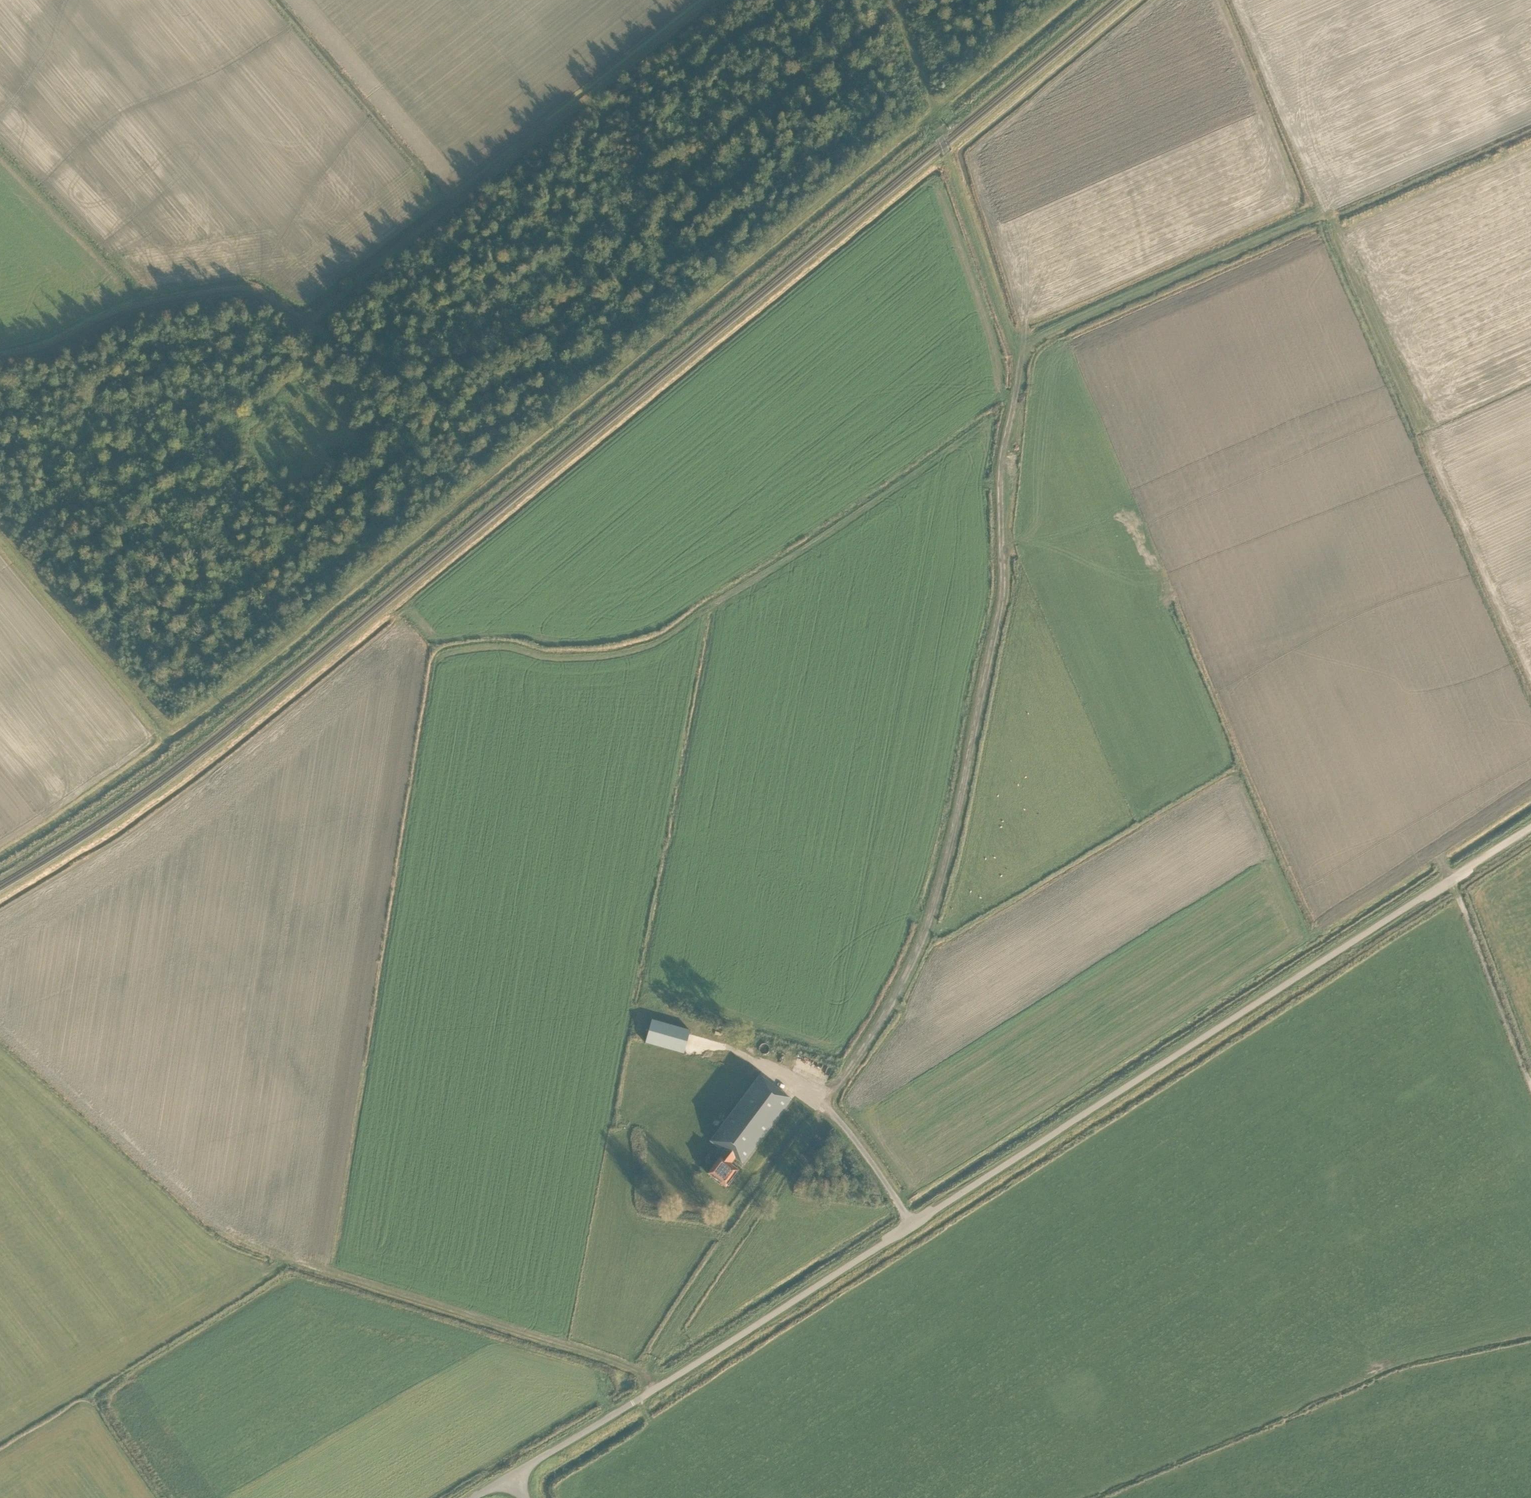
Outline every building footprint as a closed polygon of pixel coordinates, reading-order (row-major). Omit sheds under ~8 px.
[(684,1054),(690,1030),(652,1020),(645,1043),(684,1054)] [(832,1077),(834,1069),(825,1066),(823,1075),(832,1077)] [(735,1158),(741,1163),(790,1099),(759,1075),(708,1141),(717,1148),(719,1146),(724,1150),(707,1173),(724,1186),(726,1184),(728,1186),(738,1173),(736,1172),(737,1170),(730,1164),(735,1158)] [(715,1154),(711,1151),(706,1157),(711,1160),(715,1154)]
